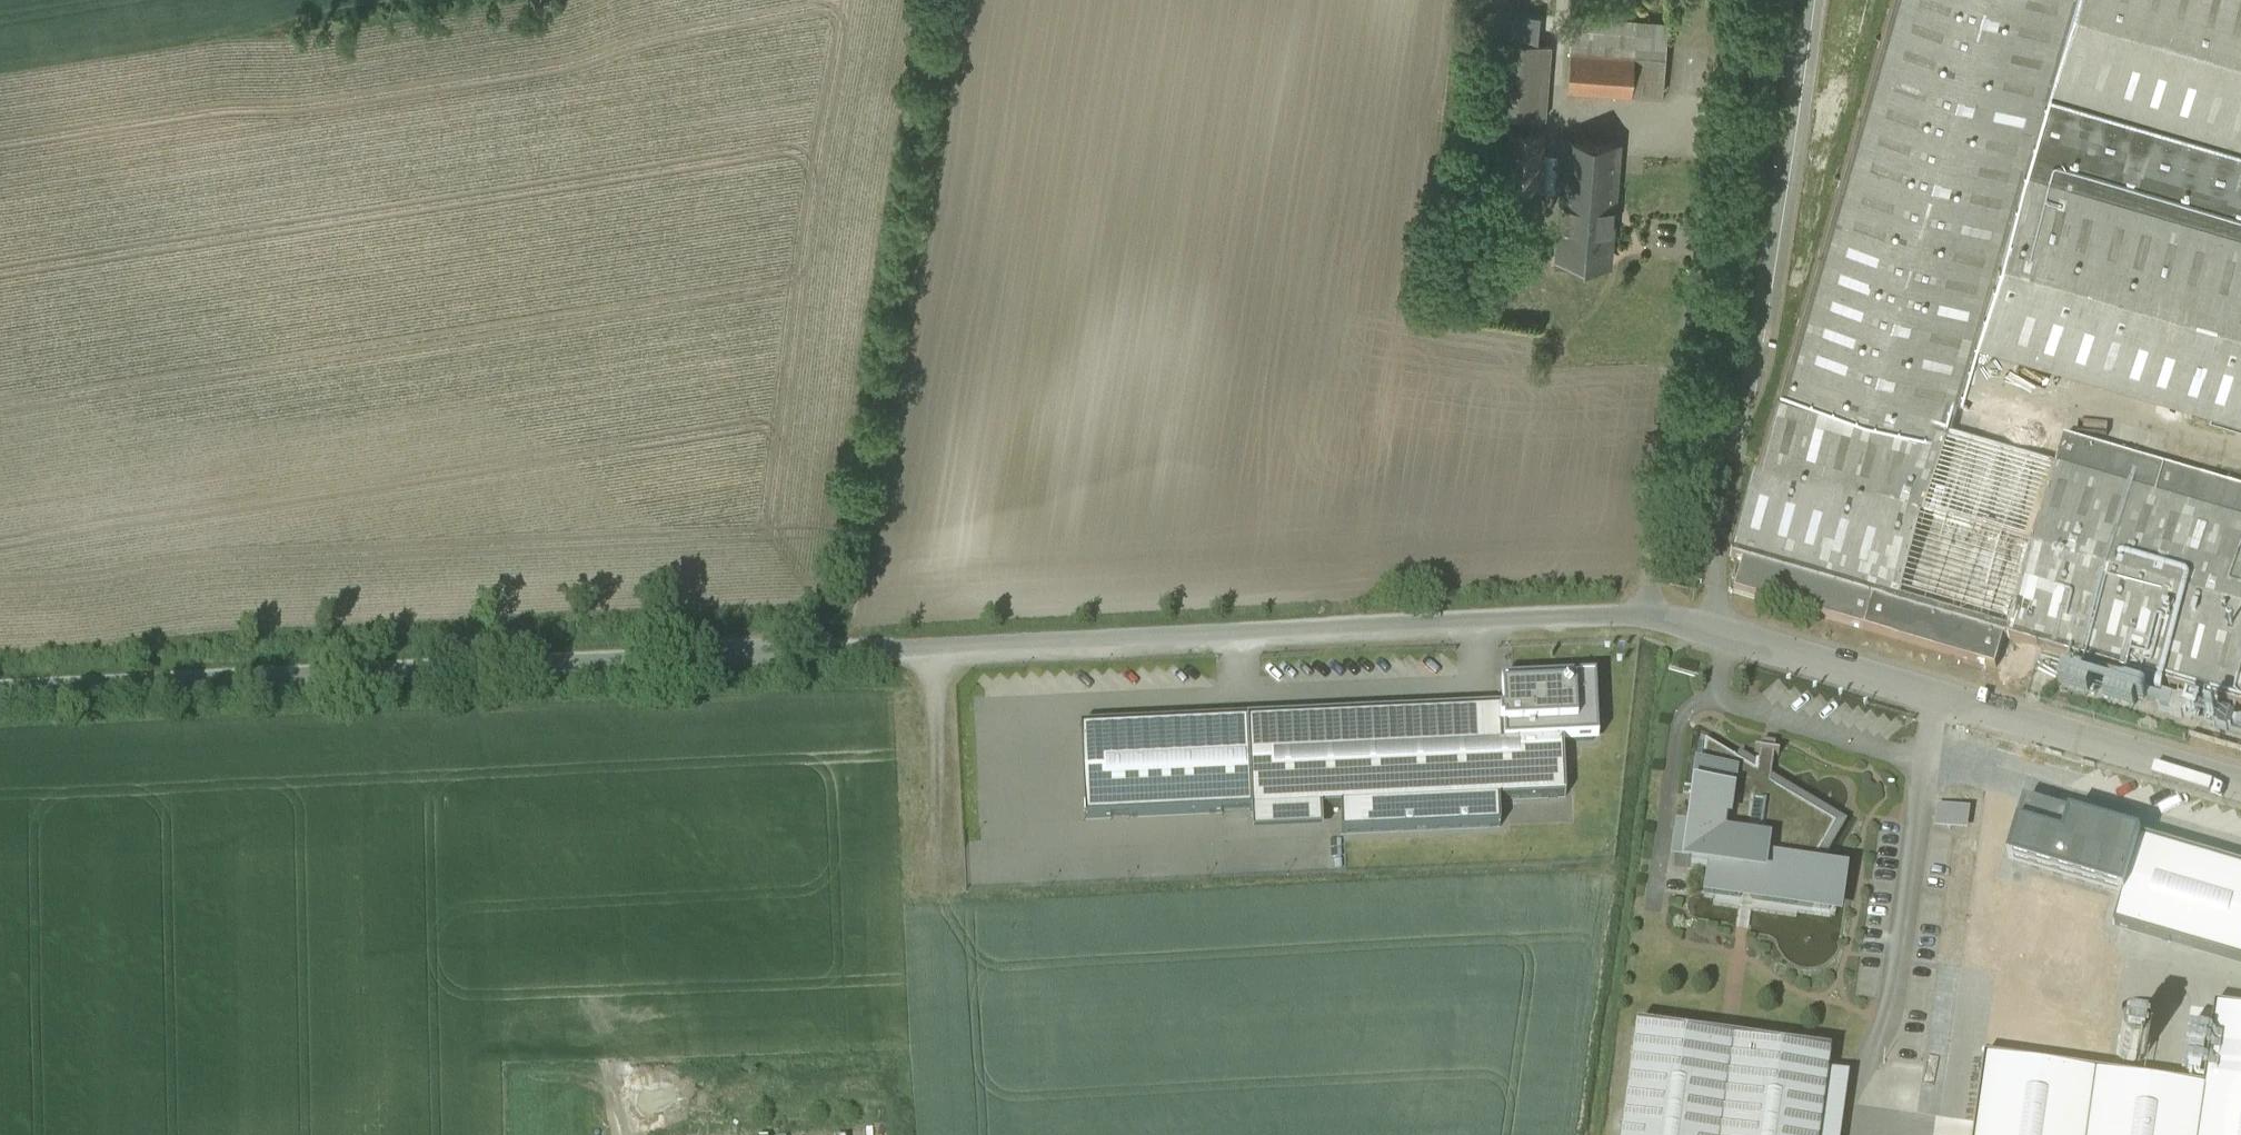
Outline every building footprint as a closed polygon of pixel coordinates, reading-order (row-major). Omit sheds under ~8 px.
[(1729,558),(1742,561),(1871,599),(1862,629),(1996,668),(2005,638),(2240,707),(2240,489),(1958,406),(1976,342),(2212,412),(2209,418),(2240,429),(2240,234),(2081,187),(2083,180),(2042,167),(2039,175),(2026,171),(2049,93),(2076,0),(1891,0),(1729,558)] [(2049,93),(2240,149),(2240,0),(2076,0),(2049,93)] [(1552,117),(1558,42),(1546,41),(1548,13),(1500,10),(1498,40),(1515,41),(1510,114),(1552,117)] [(1637,21),(1573,15),(1567,86),(1631,92),(1637,21)] [(2049,93),(2026,171),(2039,175),(2042,167),(2083,180),(2081,187),(2240,234),(2240,149),(2049,93)] [(1543,131),(1508,128),(1503,185),(1538,188),(1540,171),(1543,131)] [(1618,142),(1561,138),(1559,172),(1540,171),(1538,188),(1563,190),(1563,184),(1614,188),(1618,142)] [(1614,188),(1563,184),(1563,190),(1558,256),(1609,261),(1614,188)] [(1871,599),(1742,561),(1733,591),(1862,629),(1871,599)] [(1594,678),(1501,683),(1502,715),(1504,753),(1553,750),(1597,748),(1594,678)] [(1504,753),(1502,715),(1080,733),(1083,822),(1250,815),(1251,837),(1314,835),(1313,814),(1340,813),(1341,837),(1500,830),(1498,801),(1556,798),(1553,750),(1504,753)] [(1836,826),(1769,787),(1769,789),(1767,789),(1768,782),(1757,781),(1757,783),(1755,783),(1758,764),(1755,764),(1754,774),(1735,762),(1704,743),(1704,748),(1698,791),(1684,789),(1684,791),(1698,793),(1691,843),(1677,841),(1674,866),(1690,869),(1690,868),(1714,872),(1711,892),(1710,894),(1740,898),(1741,888),(1747,889),(1748,892),(1749,896),(1752,898),(1752,899),(1753,900),(1811,908),(1829,910),(1829,905),(1829,901),(1828,896),(1826,892),(1825,888),(1825,883),(1825,878),(1819,878),(1819,877),(1807,875),(1836,826)] [(2010,864),(2124,898),(2126,898),(2143,840),(2075,820),(2076,817),(2058,812),(2060,807),(2045,803),(2044,808),(2025,803),(2014,840),(2017,841),(2010,864)] [(1969,812),(1936,807),(1933,830),(1966,834),(1969,812)] [(2143,840),(2126,898),(2124,898),(2115,927),(2240,964),(2240,868),(2143,840)] [(2201,1091),(2157,1085),(1982,1060),(1972,1134),(2240,1134),(2240,1013),(2212,1009),(2201,1091)] [(1635,1029),(1621,1134),(1819,1134),(1829,1056),(1635,1029)] [(2135,1038),(2131,1038),(2128,1038),(2125,1039),(2122,1041),(2121,1043),(2119,1045),(2118,1047),(2118,1049),(2117,1052),(2118,1056),(2120,1059),(2121,1061),(2123,1063),(2126,1065),(2129,1066),(2132,1066),(2135,1065),(2138,1064),(2141,1062),(2144,1059),(2145,1057),(2145,1054),(2146,1051),(2145,1048),(2145,1047),(2144,1045),(2143,1043),(2141,1041),(2138,1039),(2135,1038)]
